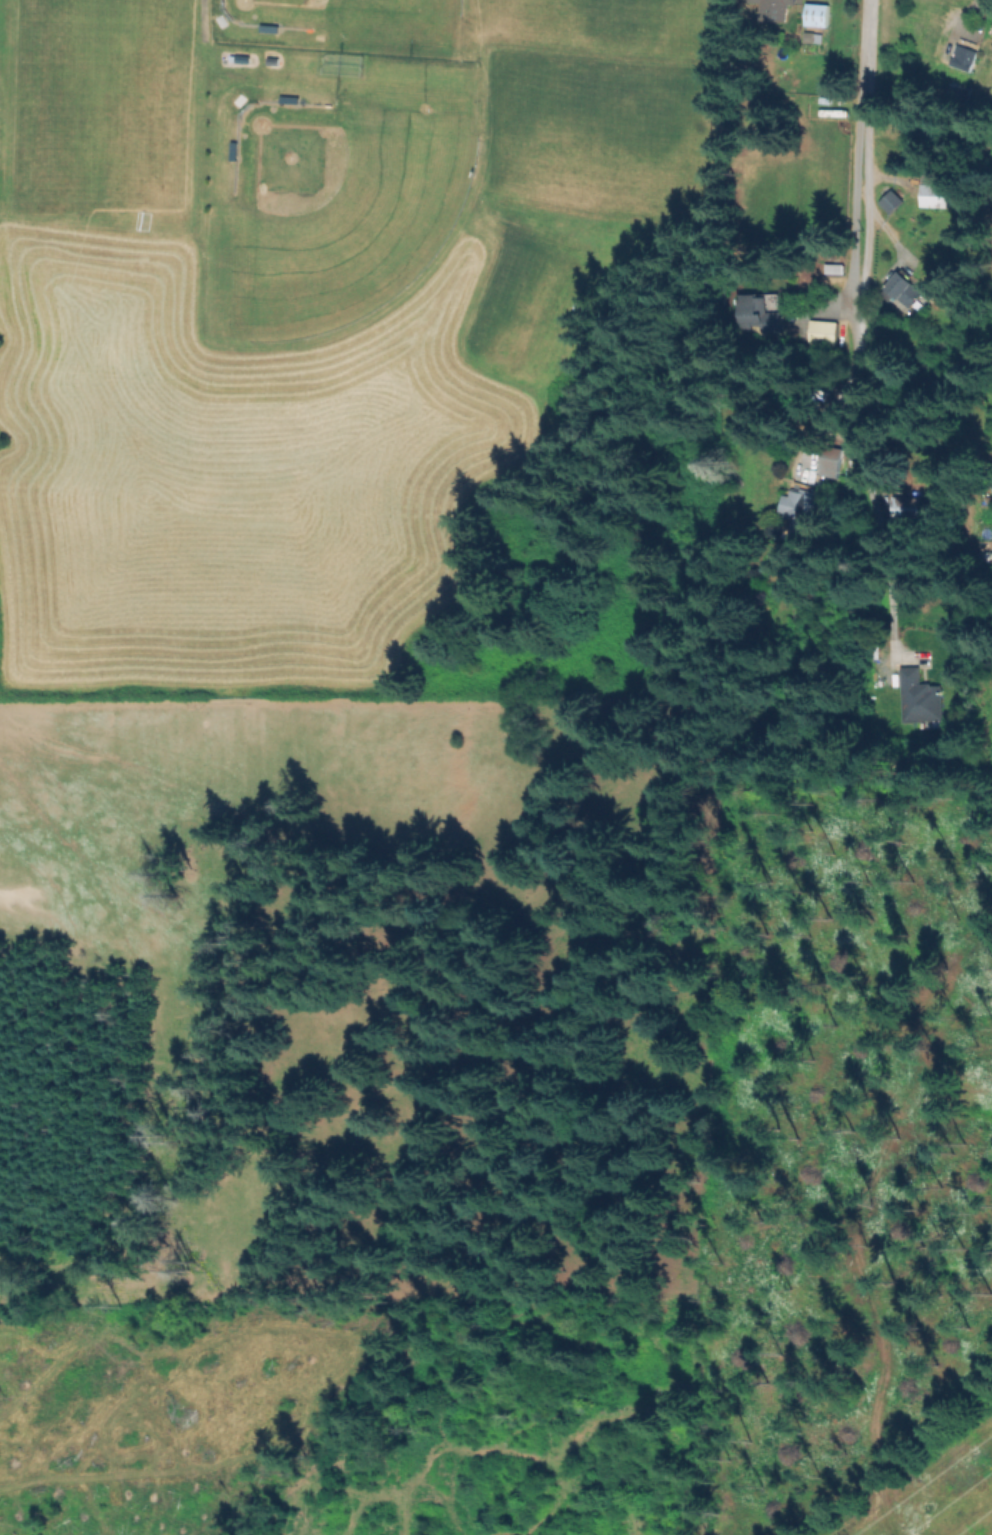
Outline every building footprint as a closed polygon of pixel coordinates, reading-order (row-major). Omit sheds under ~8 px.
[(750,3),(750,0),(795,0),(795,5),(788,5),(787,22),(760,20),(761,3),(750,3)] [(831,4),(830,26),(824,26),(824,43),(803,43),(803,3),(831,4)] [(978,53),(971,73),(932,59),(939,38),(978,53)] [(279,59),(278,66),(268,65),(268,58),(279,59)] [(967,87),(964,96),(950,92),(953,83),(967,87)] [(300,97),(300,104),(281,103),(282,96),(300,97)] [(239,143),(238,160),(231,160),(232,142),(239,143)] [(948,193),(947,208),(921,206),(923,174),(946,176),(945,193),(948,193)] [(904,202),(890,214),(880,202),(894,190),(904,202)] [(845,265),(845,274),(827,273),(827,264),(845,265)] [(923,292),(910,307),(899,298),(895,304),(882,294),(904,266),(915,275),(910,281),(923,292)] [(785,312),(785,332),(764,332),(764,324),(746,323),(746,295),(769,295),(769,311),(785,312)] [(839,322),(838,346),(811,345),(812,320),(839,322)] [(844,445),(837,479),(817,475),(824,441),(844,445)] [(799,488),(819,493),(806,547),(786,542),(792,517),(778,513),(783,493),(790,495),(792,489),(799,491),(799,488)] [(922,498),(921,521),(895,519),(896,496),(922,498)] [(942,684),(942,721),(903,721),(903,667),(921,667),(921,684),(942,684)]
